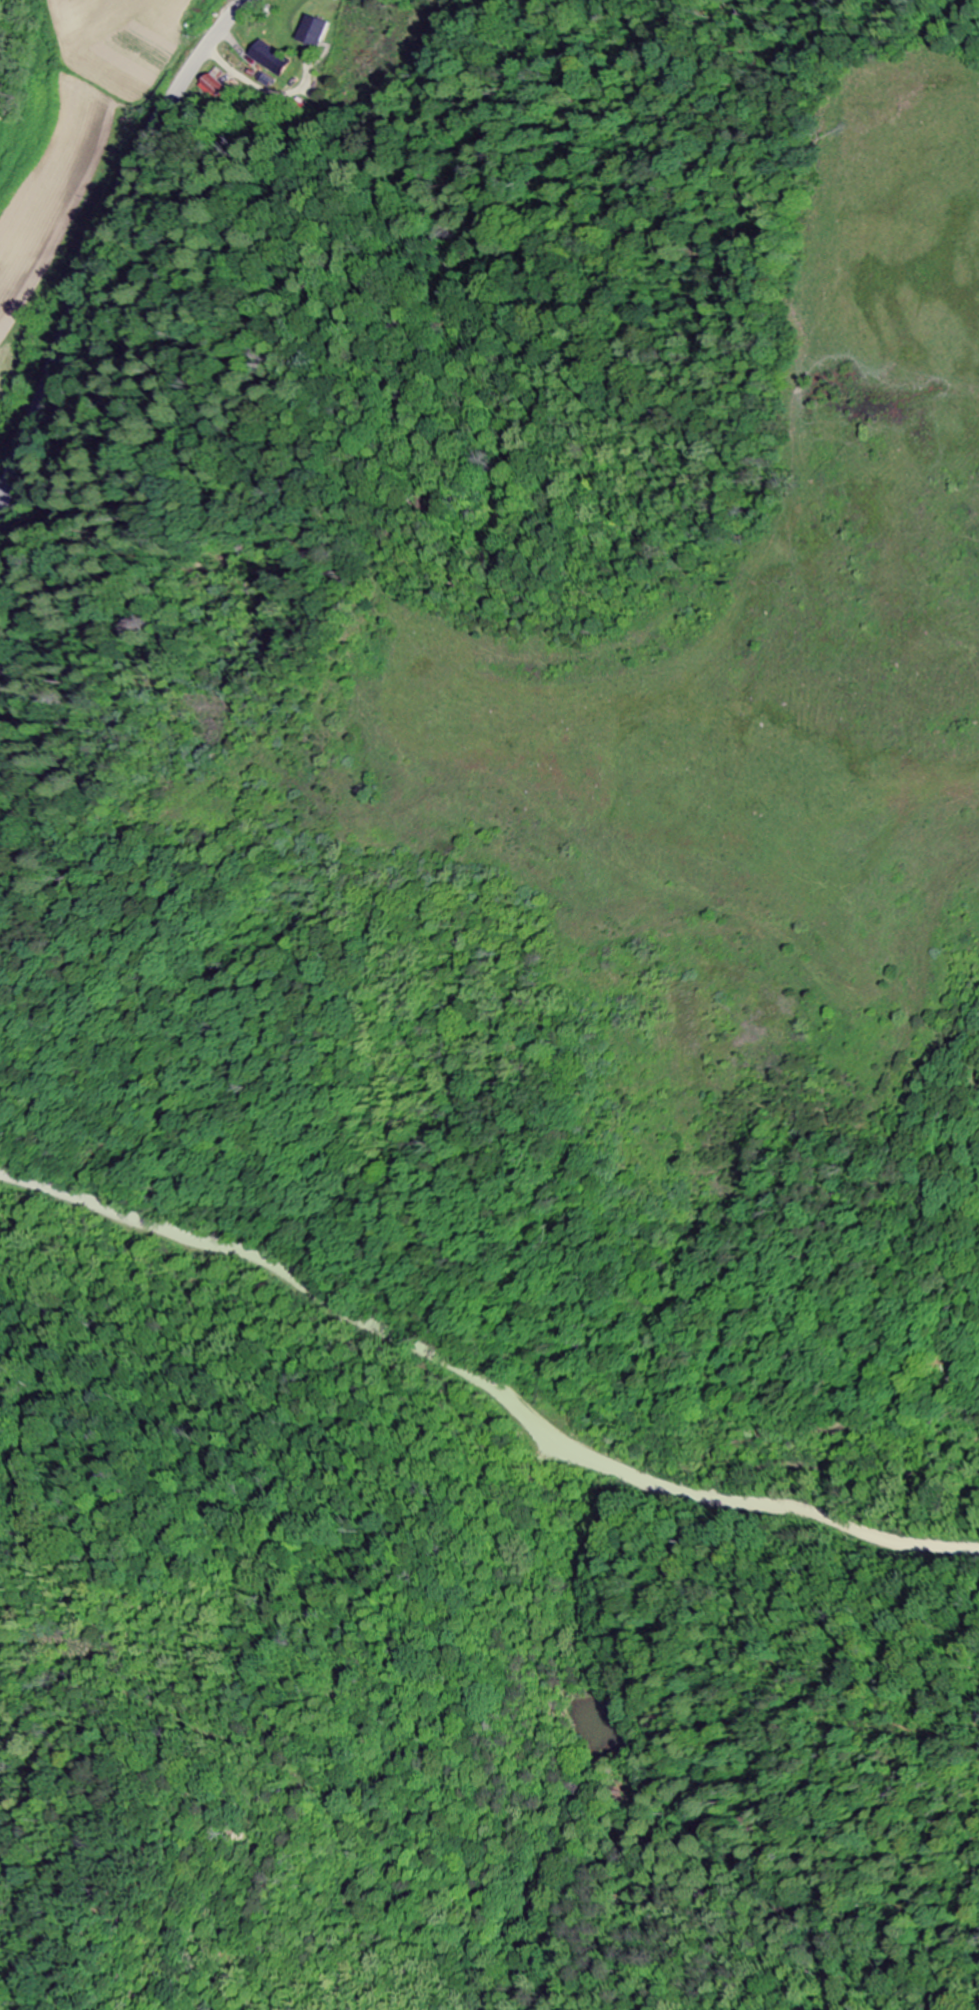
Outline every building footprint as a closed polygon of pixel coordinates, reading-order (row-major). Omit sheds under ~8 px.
[(321,49),(330,24),(310,17),(301,42),(321,49)] [(250,57),(279,79),(291,63),(262,41),(250,57)] [(230,92),(211,74),(199,87),(218,105),(230,92)]
